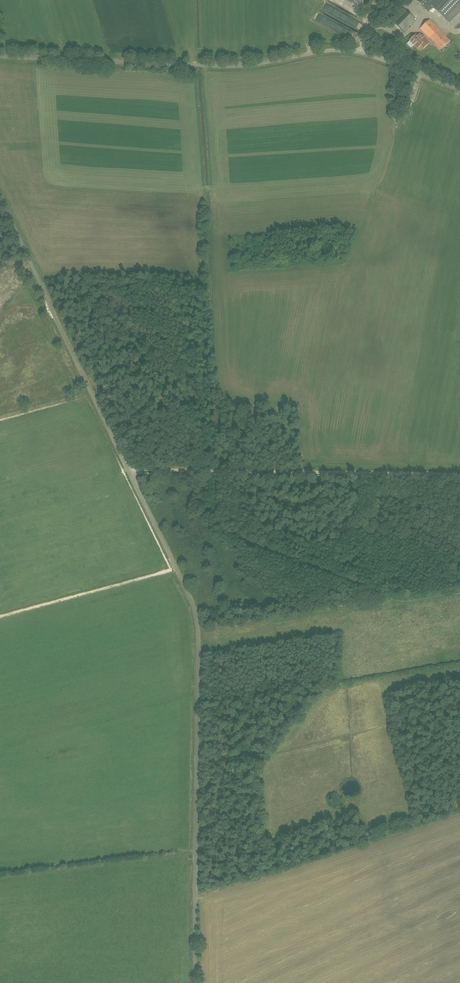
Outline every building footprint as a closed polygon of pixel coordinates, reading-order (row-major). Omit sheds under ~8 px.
[(428,11),(432,7),(445,18),(448,15),(459,3),(459,2),(459,0),(417,0),(428,11)] [(445,18),(455,28),(459,22),(459,3),(448,15),(445,18)] [(397,25),(404,32),(415,20),(408,13),(403,7),(391,19),(397,25)] [(441,49),(449,41),(429,20),(420,28),(429,38),(430,37),(441,49)] [(416,35),(410,40),(418,48),(421,45),(424,48),(429,43),(420,34),(418,37),(416,35)]
